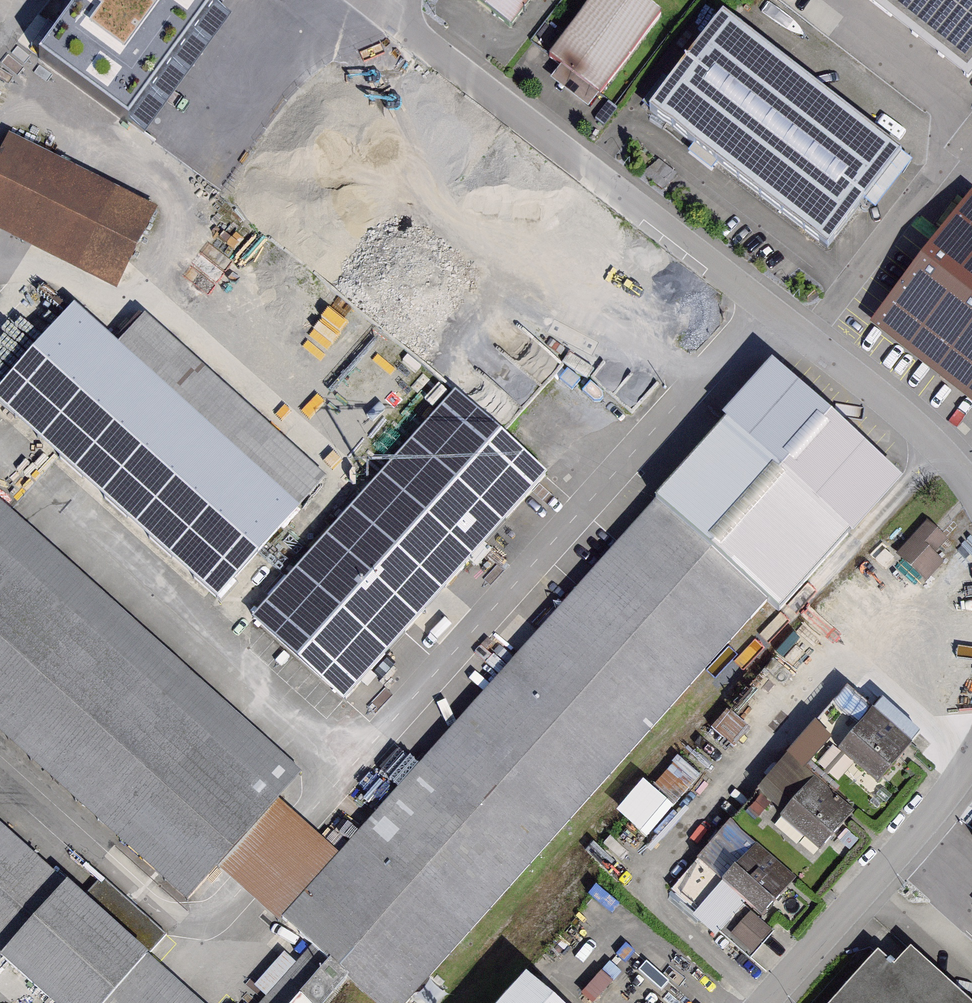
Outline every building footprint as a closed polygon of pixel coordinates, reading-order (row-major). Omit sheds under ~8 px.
[(39,58),(128,124),(219,0),(81,0),(39,58)] [(511,27),(532,0),(477,0),(511,27)] [(548,58),(561,68),(599,97),(662,15),(643,0),(593,0),(548,58)] [(968,75),(971,69),(971,0),(872,0),(968,75)] [(865,201),(902,154),(723,15),(649,110),(827,249),(865,201)] [(588,110),(599,97),(561,68),(550,81),(588,110)] [(11,131),(0,154),(0,225),(120,283),(159,203),(11,131)] [(912,162),(902,154),(865,201),(875,209),(912,162)] [(869,326),(971,406),(971,194),(869,326)] [(127,347),(85,308),(3,395),(225,601),(333,485),(154,318),(127,347)] [(557,480),(464,393),(260,611),(353,698),(557,480)] [(0,498),(0,732),(192,906),(227,867),(378,1002),(402,1002),(777,591),(799,611),(866,537),(741,424),(347,857),(288,804),(311,778),(0,498)] [(938,559),(950,543),(928,525),(898,561),(928,586),(945,565),(938,559)] [(881,714),(859,695),(849,707),(874,727),(854,751),(891,783),(929,738),(889,704),(881,714)] [(620,819),(644,840),(699,779),(675,757),(620,819)] [(866,814),(802,758),(769,795),(833,851),(866,814)] [(0,823),(0,956),(4,952),(61,1002),(199,1002),(0,823)] [(805,879),(739,825),(711,860),(739,883),(776,914),(805,879)] [(583,997),(590,1002),(609,1002),(647,958),(629,943),(583,997)] [(922,954),(904,974),(889,960),(848,1002),(971,1002),(971,1000),(922,954)] [(545,979),(523,1002),(572,1002),(545,979)]
